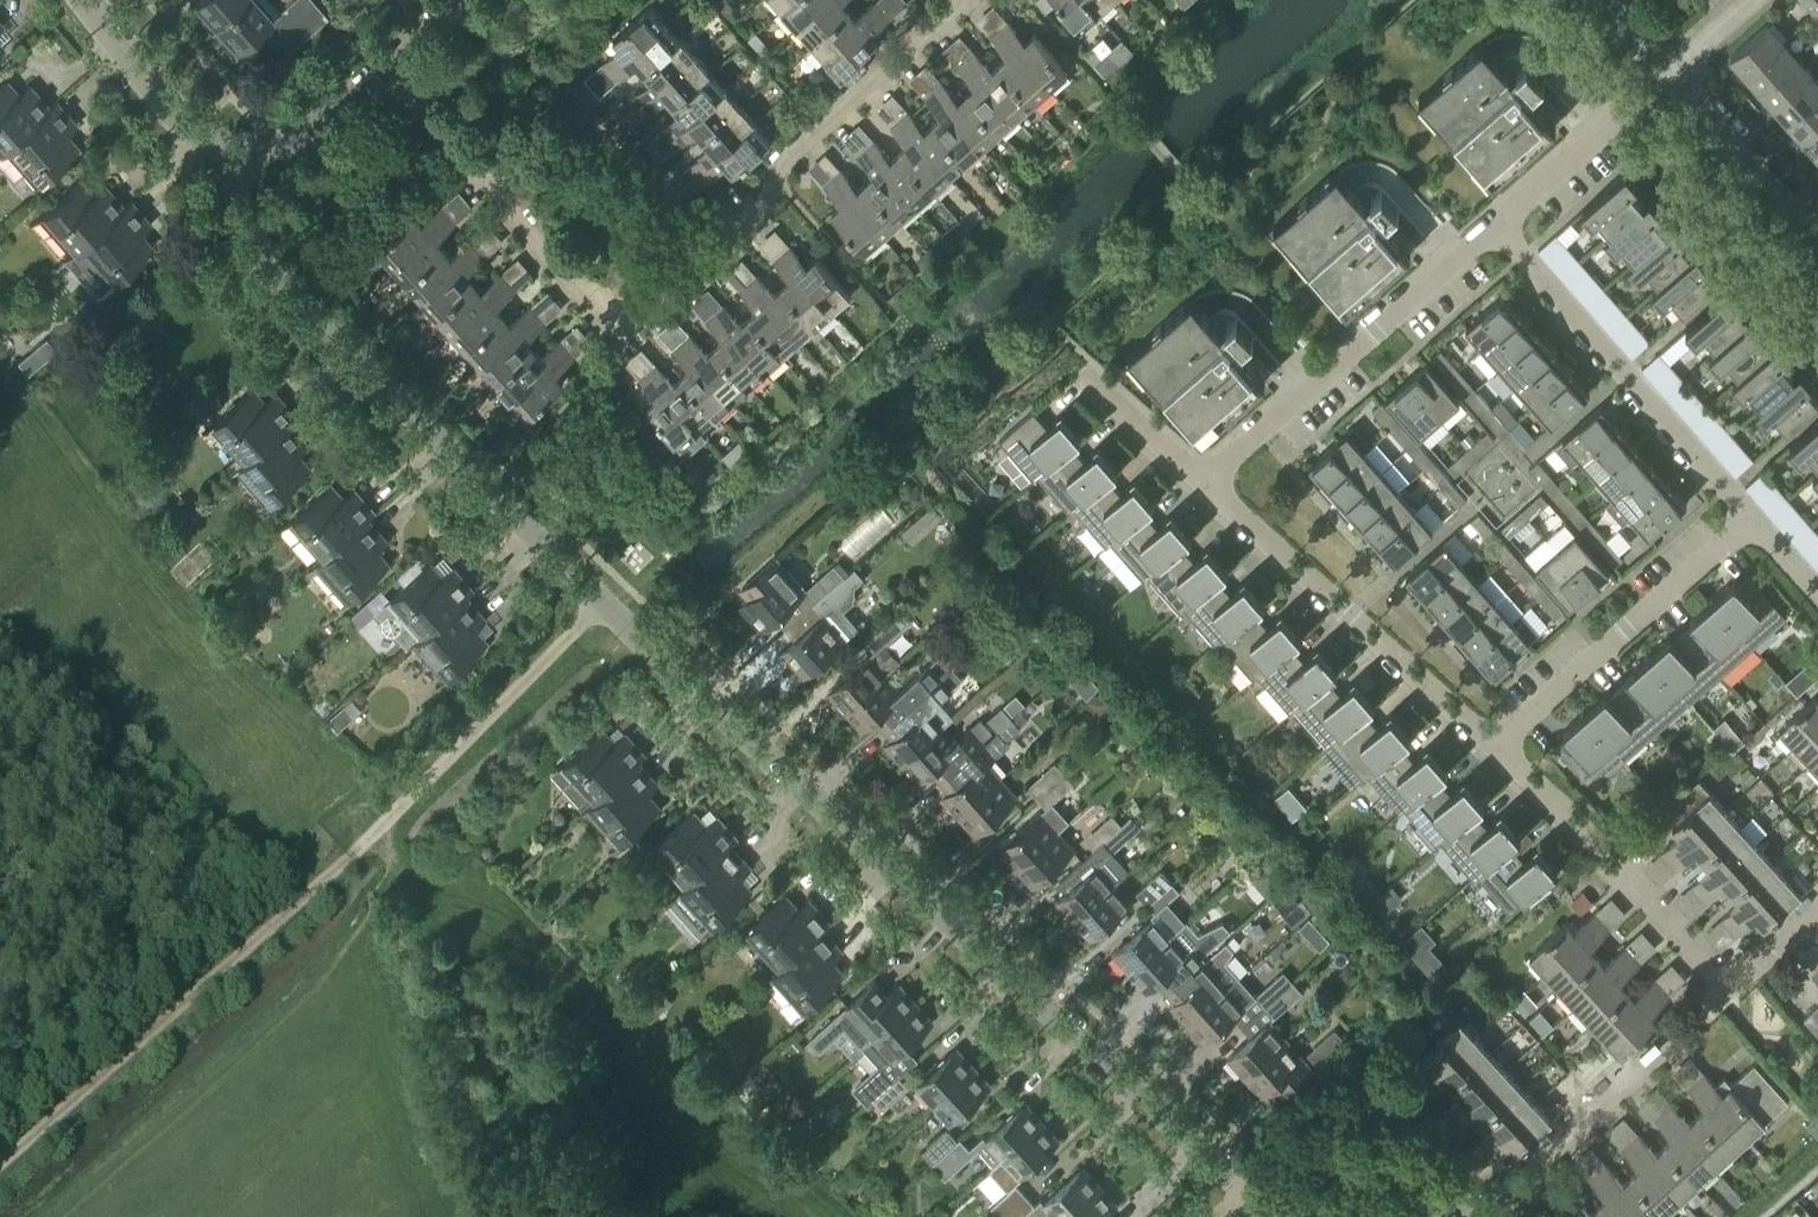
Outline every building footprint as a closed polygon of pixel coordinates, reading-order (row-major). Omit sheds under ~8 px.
[(246,0),(197,0),(196,2),(217,26),(246,0)] [(329,17),(314,0),(294,0),(273,18),(257,0),(246,0),(217,26),(238,50),(256,35),(260,40),(267,34),(273,41),(279,36),(291,50),(329,17)] [(720,5),(729,16),(736,10),(728,0),(726,0),(720,5)] [(795,0),(777,0),(785,9),(795,0)] [(829,0),(795,0),(785,9),(800,26),(829,0)] [(851,9),(844,1),(845,0),(829,0),(800,26),(814,43),(851,9)] [(829,59),(886,8),(878,0),(859,18),(851,9),(814,43),(829,59)] [(1098,11),(1088,0),(1056,0),(1080,27),(1098,11)] [(1098,11),(1111,0),(1088,0),(1098,11)] [(1723,0),(1707,0),(1705,2),(1712,10),(1723,0)] [(1817,11),(1817,0),(1801,0),(1814,15),(1817,11)] [(609,75),(666,25),(651,7),(613,40),(621,49),(601,66),(609,75)] [(844,77),(882,44),(874,35),(894,17),(886,8),(829,59),(844,77)] [(1027,43),(1009,23),(1001,30),(1051,87),(1068,72),(1036,35),(1027,43)] [(1737,82),(1783,41),(1768,24),(1731,57),(1741,68),(1732,76),(1737,82)] [(644,74),(681,41),(666,25),(609,75),(617,84),(636,66),(644,74)] [(1034,102),(1051,87),(1001,30),(992,38),(1010,58),(1002,65),(1010,75),(1034,102)] [(757,34),(750,40),(757,49),(764,42),(757,34)] [(638,108),(695,58),(681,41),(644,74),(651,82),(631,100),(638,108)] [(1760,90),(1798,57),(1783,41),(1737,82),(1742,88),(1751,80),(1760,90)] [(1494,182),(1557,126),(1494,54),(1484,42),(1420,98),(1494,182)] [(993,72),(976,52),(968,60),(1008,104),(1018,116),(1034,102),(1010,75),(1002,65),(993,72)] [(1107,55),(1095,65),(1105,76),(1117,66),(1107,55)] [(1765,114),(1812,74),(1798,57),(1760,90),(1769,100),(1760,109),(1765,114)] [(674,108),(711,75),(695,58),(638,108),(646,117),(666,100),(674,108)] [(1001,131),(1006,127),(1018,116),(1008,104),(968,60),(959,68),(976,87),(968,94),(1001,131)] [(1535,89),(1546,80),(1528,60),(1518,69),(1535,89)] [(1817,96),(1817,81),(1812,74),(1765,114),(1770,120),(1779,112),(1788,122),(1817,96)] [(669,143),(726,92),(711,75),(674,108),(680,116),(661,133),(669,143)] [(7,81),(0,87),(0,153),(5,149),(58,102),(57,101),(50,108),(30,85),(19,94),(7,81)] [(960,102),(942,82),(934,89),(984,146),(1001,131),(968,94),(960,102)] [(968,161),(984,146),(934,89),(925,97),(943,117),(935,124),(968,161)] [(703,142),(740,108),(726,92),(669,143),(676,151),(696,133),(703,142)] [(1817,125),(1817,96),(1788,122),(1798,133),(1788,141),(1793,146),(1817,125)] [(37,186),(79,148),(67,134),(78,125),(58,102),(5,149),(37,186)] [(698,176),(755,125),(740,108),(703,142),(710,149),(690,167),(698,176)] [(926,131),(909,111),(901,119),(951,175),(968,161),(935,124),(926,131)] [(934,190),(951,175),(901,119),(892,127),(909,146),(901,153),(934,190)] [(733,175),(770,142),(755,125),(698,176),(705,184),(725,166),(733,175)] [(1817,153),(1817,125),(1793,146),(1798,152),(1808,144),(1817,154),(1817,153)] [(893,161),(875,141),(867,148),(918,205),(934,190),(901,153),(893,161)] [(901,220),(918,205),(867,148),(858,156),(876,176),(868,183),(901,220)] [(1348,310),(1412,254),(1349,182),(1338,170),(1275,226),(1348,310)] [(859,190),(842,171),(834,177),(884,234),(901,220),(868,183),(859,190)] [(1614,233),(1646,204),(1645,203),(1632,189),(1638,184),(1627,171),(1583,210),(1594,222),(1600,217),(1613,232),(1614,233)] [(866,251),(884,234),(834,177),(825,186),(842,206),(833,213),(866,251)] [(94,194),(91,190),(82,180),(40,218),(73,255),(80,249),(125,208),(125,207),(105,184),(94,194)] [(1390,216),(1400,207),(1383,188),(1373,197),(1390,216)] [(1670,232),(1668,230),(1656,216),(1662,211),(1651,198),(1645,203),(1646,204),(1614,233),(1613,232),(1607,237),(1618,249),(1624,244),(1636,258),(1638,260),(1670,232)] [(112,285),(154,247),(142,234),(153,224),(132,201),(125,207),(125,208),(80,249),(112,285)] [(393,265),(450,215),(442,206),(423,224),(415,215),(378,248),(393,265)] [(408,282),(445,249),(438,241),(458,223),(450,215),(393,265),(408,282)] [(1693,258),(1692,257),(1679,243),(1685,237),(1674,225),(1668,230),(1670,232),(1638,260),(1636,258),(1630,264),(1641,276),(1647,271),(1660,285),(1661,287),(1693,258)] [(1547,260),(1565,244),(1557,235),(1539,250),(1547,260)] [(423,299),(479,248),(472,240),(452,257),(445,249),(408,282),(423,299)] [(809,266),(792,247),(784,253),(835,310),(851,296),(818,259),(809,266)] [(437,315),(474,282),(467,274),(487,257),(479,248),(423,299),(437,315)] [(1685,314),(1717,286),(1703,269),(1709,264),(1698,251),(1692,257),(1693,258),(1661,287),(1660,285),(1654,290),(1665,303),(1671,298),(1685,314)] [(817,326),(835,310),(784,253),(775,262),(792,282),(784,288),(817,326)] [(927,255),(917,264),(923,271),(933,262),(927,255)] [(1571,287),(1589,271),(1580,262),(1563,277),(1571,287)] [(452,332),(509,282),(502,273),(482,291),(474,282),(437,315),(452,332)] [(776,296),(758,276),(751,283),(801,340),(817,326),(784,288),(776,296)] [(467,349),(504,316),(497,308),(517,290),(509,282),(452,332),(467,349)] [(784,355),(801,340),(751,283),(741,291),(759,311),(751,318),(784,355)] [(1594,313),(1612,298),(1604,288),(1586,304),(1594,313)] [(1717,351),(1750,322),(1749,321),(1736,307),(1742,302),(1731,289),(1687,328),(1698,341),(1704,335),(1716,350),(1717,351)] [(1484,348),(1523,315),(1505,295),(1467,328),(1484,348)] [(1203,437),(1266,381),(1203,309),(1193,298),(1130,354),(1203,437)] [(742,326),(725,306),(717,313),(768,370),(784,355),(751,318),(742,326)] [(482,366),(539,315),(531,307),(511,324),(504,316),(467,349),(482,366)] [(751,384),(768,370),(717,313),(708,321),(725,341),(718,347),(751,384)] [(496,382),(534,349),(527,341),(546,324),(539,315),(482,366),(496,382)] [(1245,344),(1255,335),(1238,315),(1227,324),(1245,344)] [(1501,367),(1540,334),(1523,315),(1484,348),(1501,367)] [(1618,340),(1636,325),(1627,315),(1609,331),(1618,340)] [(1741,378),(1773,349),(1772,348),(1760,334),(1765,329),(1754,316),(1749,321),(1750,322),(1717,351),(1716,350),(1710,355),(1721,368),(1727,362),(1740,377),(1741,378)] [(1518,387),(1556,353),(1540,334),(1501,367),(1518,387)] [(709,355),(691,336),(684,343),(715,379),(734,400),(751,384),(718,347),(709,355)] [(511,399),(568,348),(561,340),(541,358),(534,349),(496,382),(511,399)] [(717,415),(734,400),(715,379),(684,343),(674,351),(692,370),(684,377),(717,415)] [(1764,405),(1797,376),(1795,375),(1783,361),(1789,355),(1778,343),(1772,348),(1773,349),(1741,378),(1740,377),(1734,382),(1745,394),(1751,389),(1763,403),(1764,405)] [(527,417),(564,384),(556,375),(576,357),(568,348),(511,399),(527,417)] [(1535,406),(1573,373),(1556,353),(1518,387),(1535,406)] [(1651,378),(1669,362),(1660,353),(1643,369),(1651,378)] [(1450,378),(1459,370),(1448,357),(1439,365),(1450,378)] [(1441,418),(1461,401),(1428,362),(1407,380),(1441,418)] [(676,385),(658,365),(650,372),(677,403),(700,429),(717,415),(684,377),(676,385)] [(1462,391),(1471,383),(1459,370),(1450,378),(1462,391)] [(1817,406),(1817,400),(1807,387),(1812,382),(1801,370),(1795,375),(1797,376),(1764,405),(1763,403),(1757,409),(1768,421),(1774,416),(1789,432),(1817,406)] [(683,445),(700,429),(677,403),(650,372),(641,380),(658,400),(650,408),(683,445)] [(1553,426),(1591,393),(1573,373),(1535,406),(1553,426)] [(1421,436),(1441,418),(1407,380),(1387,397),(1421,436)] [(1674,405),(1692,389),(1684,380),(1666,395),(1674,405)] [(267,403),(255,389),(212,426),(245,463),(237,470),(238,471),(291,423),(298,417),(278,393),(267,403)] [(1484,417),(1493,409),(1482,396),(1473,404),(1484,417)] [(1602,405),(1555,447),(1573,467),(1581,459),(1620,425),(1602,405)] [(1698,432),(1716,416),(1707,407),(1690,422),(1698,432)] [(1391,430),(1400,422),(1388,409),(1379,417),(1391,430)] [(1495,430),(1504,422),(1493,409),(1484,417),(1495,430)] [(1048,427),(1035,412),(1001,441),(1034,479),(1039,476),(1038,475),(1072,446),(1082,438),(1062,415),(1048,427)] [(615,438),(624,430),(616,421),(607,429),(615,438)] [(1402,443),(1411,435),(1400,422),(1391,430),(1402,443)] [(1790,446),(1801,459),(1807,454),(1817,466),(1817,422),(1790,446)] [(270,507),(313,469),(301,455),(311,446),(291,423),(238,471),(270,507)] [(1598,478),(1636,445),(1620,425),(1581,459),(1598,478)] [(1328,486),(1366,452),(1372,447),(1354,427),(1310,466),(1328,486)] [(1721,458),(1739,443),(1731,433),(1713,449),(1721,458)] [(1463,441),(1469,448),(1476,442),(1470,435),(1463,441)] [(1518,456),(1527,448),(1516,435),(1507,443),(1518,456)] [(1476,458),(1489,447),(1481,438),(1476,442),(1469,448),(1468,449),(1476,458)] [(1615,497),(1653,464),(1636,445),(1598,478),(1614,496),(1615,497)] [(1085,460),(1072,446),(1038,475),(1039,476),(1071,513),(1075,509),(1075,508),(1108,479),(1109,480),(1119,471),(1099,448),(1085,460)] [(1425,469),(1434,461),(1422,448),(1413,456),(1425,469)] [(1463,470),(1476,458),(1468,449),(1455,461),(1463,470)] [(1344,505),(1383,471),(1366,452),(1328,486),(1344,505)] [(1436,482),(1445,474),(1434,461),(1425,469),(1436,482)] [(1541,482),(1550,474),(1539,461),(1530,469),(1541,482)] [(1632,517),(1670,483),(1653,464),(1615,497),(1614,496),(1605,504),(1622,524),(1631,516),(1632,517)] [(1361,524),(1400,491),(1383,471),(1344,505),(1361,524)] [(1754,496),(1772,481),(1764,471),(1746,487),(1754,496)] [(1121,494),(1109,480),(1108,479),(1075,508),(1075,509),(1108,546),(1112,542),(1111,542),(1145,512),(1146,513),(1156,504),(1136,481),(1121,494)] [(1650,537),(1688,503),(1670,483),(1632,517),(1650,537)] [(345,498),(333,485),(291,522),(322,558),(315,565),(316,566),(370,519),(377,513),(356,489),(345,498)] [(918,486),(906,496),(916,507),(928,497),(918,486)] [(1459,508),(1468,500),(1456,487),(1447,495),(1459,508)] [(1564,508),(1573,500),(1562,487),(1553,495),(1564,508)] [(1378,543),(1417,510),(1400,491),(1361,524),(1378,543)] [(1778,523),(1796,507),(1788,498),(1770,514),(1778,523)] [(1530,520),(1543,508),(1535,499),(1522,511),(1530,520)] [(1576,521),(1585,513),(1573,500),(1564,508),(1576,521)] [(922,514),(932,525),(941,516),(932,505),(922,514)] [(1396,563),(1434,530),(1417,510),(1378,543),(1396,563)] [(1517,531),(1530,520),(1522,511),(1509,522),(1517,531)] [(1158,527),(1146,513),(1145,512),(1111,542),(1112,542),(1144,579),(1148,575),(1182,546),(1192,537),(1172,515),(1158,527)] [(1482,534),(1491,526),(1480,513),(1470,521),(1482,534)] [(348,603),(391,565),(379,551),(389,542),(370,519),(316,566),(319,569),(348,603)] [(1817,535),(1817,533),(1811,525),(1793,540),(1801,550),(1817,535)] [(1598,547),(1607,539),(1596,526),(1587,534),(1598,547)] [(1590,589),(1610,571),(1577,533),(1557,551),(1590,589)] [(1505,560),(1514,552),(1502,539),(1493,547),(1505,560)] [(1609,560),(1618,552),(1607,539),(1598,547),(1609,560)] [(1425,596),(1463,563),(1445,543),(1407,576),(1425,596)] [(1195,560),(1182,546),(1148,575),(1181,612),(1185,609),(1185,608),(1218,579),(1219,580),(1229,571),(1209,548),(1195,560)] [(1570,606),(1590,589),(1557,551),(1537,568),(1570,606)] [(969,552),(960,560),(968,569),(977,562),(969,552)] [(1516,573),(1525,565),(1514,552),(1505,560),(1516,573)] [(432,563),(376,612),(382,619),(381,622),(381,625),(381,628),(382,630),(384,633),(386,634),(390,636),(392,636),(396,635),(408,649),(414,643),(415,645),(445,618),(468,597),(475,591),(454,567),(444,576),(432,563)] [(1441,616),(1480,582),(1463,563),(1425,596),(1441,616)] [(807,590),(818,602),(846,577),(835,564),(807,590)] [(319,569),(316,566),(315,565),(308,571),(312,576),(319,569)] [(765,629),(805,593),(784,569),(744,605),(765,629)] [(855,585),(860,580),(852,571),(846,577),(818,602),(814,605),(825,616),(785,652),(806,675),(843,642),(842,642),(854,632),(858,628),(860,626),(845,609),(851,605),(854,601),(855,585)] [(1787,617),(1750,575),(1739,584),(1735,579),(1713,599),(1754,646),(1787,617)] [(1539,599),(1548,591),(1536,578),(1527,586),(1539,599)] [(1231,594),(1219,580),(1218,579),(1185,608),(1185,609),(1218,646),(1222,642),(1221,641),(1255,612),(1256,613),(1266,604),(1246,581),(1231,594)] [(1458,635),(1497,601),(1480,582),(1441,616),(1458,635)] [(1550,612),(1559,604),(1548,591),(1539,599),(1550,612)] [(446,681),(489,643),(477,629),(488,620),(468,597),(445,618),(415,645),(446,681)] [(1722,674),(1754,646),(1713,599),(1691,618),(1695,623),(1685,632),(1722,674)] [(1475,654),(1514,621),(1497,601),(1458,635),(1475,654)] [(887,675),(901,662),(885,644),(913,620),(903,609),(866,642),(876,652),(870,657),(830,692),(847,711),(887,675)] [(1268,627),(1256,613),(1255,612),(1221,641),(1222,642),(1254,679),(1258,675),(1292,645),(1292,646),(1302,637),(1282,614),(1268,627)] [(1514,621),(1475,654),(1493,674),(1531,641),(1538,635),(1520,615),(1514,621)] [(1722,674),(1685,632),(1675,640),(1671,636),(1649,655),(1690,703),(1722,674)] [(1305,660),(1292,646),(1292,645),(1258,675),(1291,712),(1295,709),(1295,708),(1328,679),(1329,679),(1339,671),(1319,648),(1305,660)] [(887,708),(895,718),(956,665),(945,652),(927,668),(926,668),(900,690),(887,675),(847,711),(863,730),(887,708)] [(1658,731),(1690,703),(1649,655),(1627,675),(1631,679),(1621,688),(1658,731)] [(1070,678),(1078,678),(1085,672),(1077,663),(1065,673),(1070,678)] [(887,744),(904,763),(909,759),(944,727),(955,717),(941,702),(955,690),(953,688),(964,679),(954,668),(956,665),(895,718),(905,729),(887,744)] [(1341,693),(1329,679),(1328,679),(1295,708),(1295,709),(1328,746),(1332,742),(1331,741),(1365,712),(1366,713),(1376,704),(1356,681),(1341,693)] [(1658,731),(1621,688),(1611,697),(1607,692),(1584,712),(1626,759),(1658,731)] [(1103,709),(1110,703),(1101,692),(1090,702),(1096,709),(1103,709)] [(1817,726),(1817,695),(1780,729),(1781,730),(1782,730),(1796,746),(1817,726)] [(1015,715),(1025,706),(1017,697),(1007,706),(1015,715)] [(998,731),(1012,718),(1002,707),(988,720),(998,731)] [(348,722),(339,711),(328,721),(337,731),(348,722)] [(1015,715),(1012,718),(1020,727),(1027,720),(1019,711),(1015,715)] [(1378,727),(1366,713),(1365,712),(1331,741),(1332,742),(1364,779),(1368,775),(1402,745),(1402,746),(1412,737),(1392,714),(1378,727)] [(1593,788),(1626,759),(1584,712),(1562,731),(1566,736),(1556,745),(1593,788)] [(961,816),(973,805),(1001,779),(987,764),(1010,743),(1008,741),(1021,728),(1012,718),(998,731),(999,733),(954,773),(961,782),(944,797),(961,816)] [(957,742),(944,727),(909,759),(904,763),(920,782),(943,761),(951,770),(993,732),(982,720),(957,742)] [(1723,723),(1715,731),(1724,742),(1733,734),(1723,723)] [(1817,757),(1817,726),(1796,746),(1812,762),(1817,757)] [(615,741),(603,728),(561,766),(594,802),(590,805),(586,808),(587,810),(640,762),(647,755),(626,732),(615,741)] [(1414,760),(1402,746),(1402,745),(1368,775),(1401,812),(1405,808),(1438,779),(1439,779),(1449,770),(1429,747),(1414,760)] [(1689,762),(1695,770),(1702,763),(1696,756),(1689,762)] [(619,846),(662,808),(650,794),(660,784),(640,762),(587,810),(619,846)] [(1038,799),(1065,774),(1055,763),(1027,787),(1038,799)] [(1742,775),(1749,783),(1756,776),(1749,768),(1742,775)] [(1046,808),(1074,784),(1065,774),(1038,799),(1046,808)] [(977,834),(1006,808),(1018,798),(1001,779),(973,805),(961,816),(977,834)] [(1451,793),(1439,779),(1438,779),(1405,808),(1437,845),(1442,842),(1441,841),(1475,812),(1476,812),(1486,804),(1465,781),(1451,793)] [(1662,853),(1670,861),(1726,809),(1711,793),(1699,780),(1668,808),(1679,821),(1673,826),(1675,828),(1681,835),(1662,853)] [(1288,788),(1273,801),(1291,820),(1305,808),(1288,788)] [(1655,794),(1644,804),(1650,811),(1661,802),(1655,794)] [(582,812),(586,808),(590,805),(586,801),(578,808),(582,812)] [(1018,867),(1058,831),(1069,821),(1053,803),(1001,849),(1018,867)] [(1704,859),(1741,826),(1726,809),(1670,861),(1678,869),(1697,852),(1704,859)] [(708,825),(695,812),(653,849),(686,886),(678,892),(679,894),(732,846),(739,839),(718,816),(708,825)] [(1488,826),(1476,812),(1475,812),(1441,841),(1442,842),(1474,879),(1478,875),(1512,845),(1512,846),(1522,837),(1502,814),(1488,826)] [(1094,851),(1122,826),(1113,815),(1084,839),(1094,851)] [(1302,837),(1310,846),(1323,834),(1315,825),(1302,837)] [(1102,860),(1131,836),(1122,826),(1094,851),(1102,860)] [(1700,894),(1756,842),(1741,826),(1704,859),(1712,868),(1692,886),(1700,894)] [(1035,886),(1075,850),(1058,831),(1018,867),(1035,886)] [(1735,892),(1771,859),(1756,842),(1700,894),(1708,902),(1727,884),(1735,892)] [(1524,860),(1512,846),(1512,845),(1478,875),(1511,912),(1547,880),(1559,870),(1539,847),(1524,860)] [(732,846),(679,894),(670,902),(702,938),(754,891),(742,878),(752,868),(732,846)] [(1116,884),(1126,874),(1109,855),(1058,901),(1075,920),(1115,884),(1116,884)] [(1350,887),(1366,878),(1356,859),(1340,867),(1350,887)] [(1730,927),(1786,875),(1771,859),(1735,892),(1742,900),(1723,918),(1730,927)] [(1254,862),(1245,871),(1253,880),(1263,871),(1254,862)] [(1137,892),(1149,906),(1162,894),(1167,889),(1172,885),(1173,884),(1173,883),(1162,870),(1137,892)] [(1801,891),(1786,875),(1730,927),(1738,935),(1758,917),(1764,924),(1763,924),(1765,926),(1802,892),(1801,891)] [(1162,894),(1149,906),(1155,913),(1168,902),(1180,891),(1173,883),(1173,884),(1172,885),(1167,889),(1162,894)] [(1132,902),(1116,884),(1115,884),(1075,920),(1091,938),(1132,902)] [(1365,910),(1375,921),(1400,900),(1390,888),(1365,910)] [(1284,915),(1297,905),(1285,890),(1272,900),(1284,915)] [(1583,892),(1571,903),(1580,914),(1593,903),(1583,892)] [(799,909),(787,895),(768,912),(762,918),(745,933),(777,969),(770,976),(771,977),(824,929),(831,923),(810,899),(799,909)] [(757,900),(751,906),(762,918),(768,912),(757,900)] [(1187,923),(1168,902),(1155,913),(1153,914),(1156,917),(1115,953),(1133,973),(1173,936),(1172,936),(1180,928),(1187,923)] [(1547,973),(1603,921),(1595,913),(1576,931),(1570,924),(1568,922),(1531,956),(1532,957),(1547,973)] [(1308,920),(1299,928),(1306,936),(1315,928),(1308,920)] [(1200,934),(1188,921),(1187,923),(1180,928),(1172,936),(1173,936),(1133,973),(1149,990),(1172,969),(1177,974),(1182,975),(1232,931),(1224,922),(1200,934)] [(1562,989),(1598,956),(1591,948),(1610,930),(1603,921),(1547,973),(1562,989)] [(1420,954),(1435,941),(1421,925),(1406,938),(1420,954)] [(803,1013),(845,975),(833,961),(844,951),(824,929),(771,977),(803,1013)] [(1190,1025),(1241,979),(1227,963),(1235,951),(1227,942),(1186,979),(1186,985),(1190,990),(1172,1005),(1190,1025)] [(1577,1006),(1633,954),(1625,946),(1606,964),(1598,956),(1562,989),(1577,1006)] [(1592,1022),(1629,989),(1621,981),(1641,963),(1633,954),(1577,1006),(1592,1022)] [(1345,985),(1355,976),(1347,966),(1339,972),(1339,978),(1345,985)] [(1266,1007),(1293,983),(1283,971),(1255,995),(1266,1007)] [(875,979),(808,1041),(819,1052),(846,1028),(867,1050),(917,1004),(900,985),(889,995),(875,979)] [(1206,1042),(1246,1006),(1257,997),(1241,979),(1190,1025),(1206,1042)] [(1607,1039),(1663,987),(1655,979),(1636,997),(1629,989),(1592,1022),(1607,1039)] [(1275,1017),(1302,993),(1293,983),(1266,1007),(1275,1017)] [(1658,1020),(1651,1014),(1671,996),(1663,987),(1607,1039),(1622,1055),(1621,1055),(1622,1056),(1660,1022),(1658,1020)] [(1513,1002),(1526,1016),(1538,1005),(1525,991),(1513,1002)] [(867,1050),(883,1068),(934,1022),(917,1004),(867,1050)] [(1804,1020),(1817,1035),(1817,1007),(1804,1020)] [(1420,1088),(1476,1037),(1461,1021),(1462,1020),(1461,1019),(1423,1054),(1425,1056),(1426,1055),(1432,1062),(1412,1080),(1420,1088)] [(1247,1077),(1287,1041),(1270,1022),(1229,1058),(1247,1077)] [(1317,1064),(1344,1040),(1334,1029),(1307,1054),(1317,1064)] [(1455,1087),(1491,1053),(1476,1037),(1420,1088),(1428,1097),(1447,1079),(1455,1087)] [(1289,1090),(1312,1069),(1287,1041),(1247,1077),(1263,1095),(1280,1080),(1289,1090)] [(935,1104),(975,1068),(958,1049),(918,1086),(935,1104)] [(1450,1121),(1506,1070),(1491,1053),(1455,1087),(1462,1095),(1443,1113),(1450,1121)] [(1716,1086),(1705,1074),(1697,1082),(1748,1138),(1789,1102),(1755,1064),(1732,1085),(1725,1078),(1716,1086)] [(951,1122),(991,1086),(975,1068),(935,1104),(951,1122)] [(1485,1120),(1521,1086),(1506,1070),(1450,1121),(1458,1130),(1478,1112),(1485,1120)] [(883,1110),(908,1087),(900,1078),(875,1100),(883,1110)] [(1748,1138),(1697,1082),(1689,1089),(1706,1109),(1698,1116),(1732,1153),(1748,1138)] [(1481,1154),(1537,1102),(1521,1086),(1485,1120),(1492,1128),(1473,1146),(1481,1154)] [(1551,1118),(1537,1102),(1481,1154),(1488,1163),(1508,1145),(1514,1151),(1513,1152),(1515,1154),(1553,1119),(1552,1118),(1551,1118)] [(978,1148),(995,1166),(1044,1123),(1026,1104),(986,1140),(983,1136),(970,1148),(961,1138),(957,1141),(932,1164),(945,1178),(978,1148)] [(1732,1153),(1698,1116),(1690,1124),(1672,1104),(1664,1112),(1715,1168),(1732,1153)] [(1715,1168),(1664,1112),(1656,1119),(1673,1139),(1665,1146),(1699,1183),(1715,1168)] [(1817,1137),(1817,1120),(1815,1117),(1806,1124),(1817,1138),(1817,1137)] [(995,1166),(989,1171),(1008,1191),(1021,1179),(1020,1177),(1060,1141),(1044,1123),(995,1166)] [(932,1164),(957,1141),(947,1130),(922,1152),(932,1164)] [(1699,1183),(1665,1146),(1657,1154),(1639,1134),(1631,1142),(1682,1198),(1699,1183)] [(1682,1198),(1631,1142),(1623,1150),(1640,1169),(1632,1176),(1666,1213),(1682,1198)] [(1632,1176),(1624,1184),(1607,1164),(1598,1172),(1639,1216),(1662,1216),(1666,1213),(1632,1176)] [(1004,1216),(1020,1216),(1024,1213),(1028,1216),(1069,1216),(1102,1187),(1085,1168),(1044,1204),(1041,1201),(1035,1206),(1026,1197),(1004,1216)] [(1598,1172),(1590,1180),(1607,1199),(1599,1207),(1609,1216),(1639,1216),(1598,1172)] [(999,1216),(1004,1216),(1026,1197),(1016,1186),(991,1208),(999,1216)] [(1118,1205),(1102,1187),(1069,1216),(1105,1216),(1118,1205)] [(1599,1207),(1591,1214),(1574,1194),(1565,1202),(1579,1216),(1609,1216),(1599,1207)] [(1565,1202),(1557,1210),(1563,1216),(1579,1216),(1565,1202)] [(1416,1214),(1409,1206),(1396,1216),(1413,1216),(1416,1214)]
